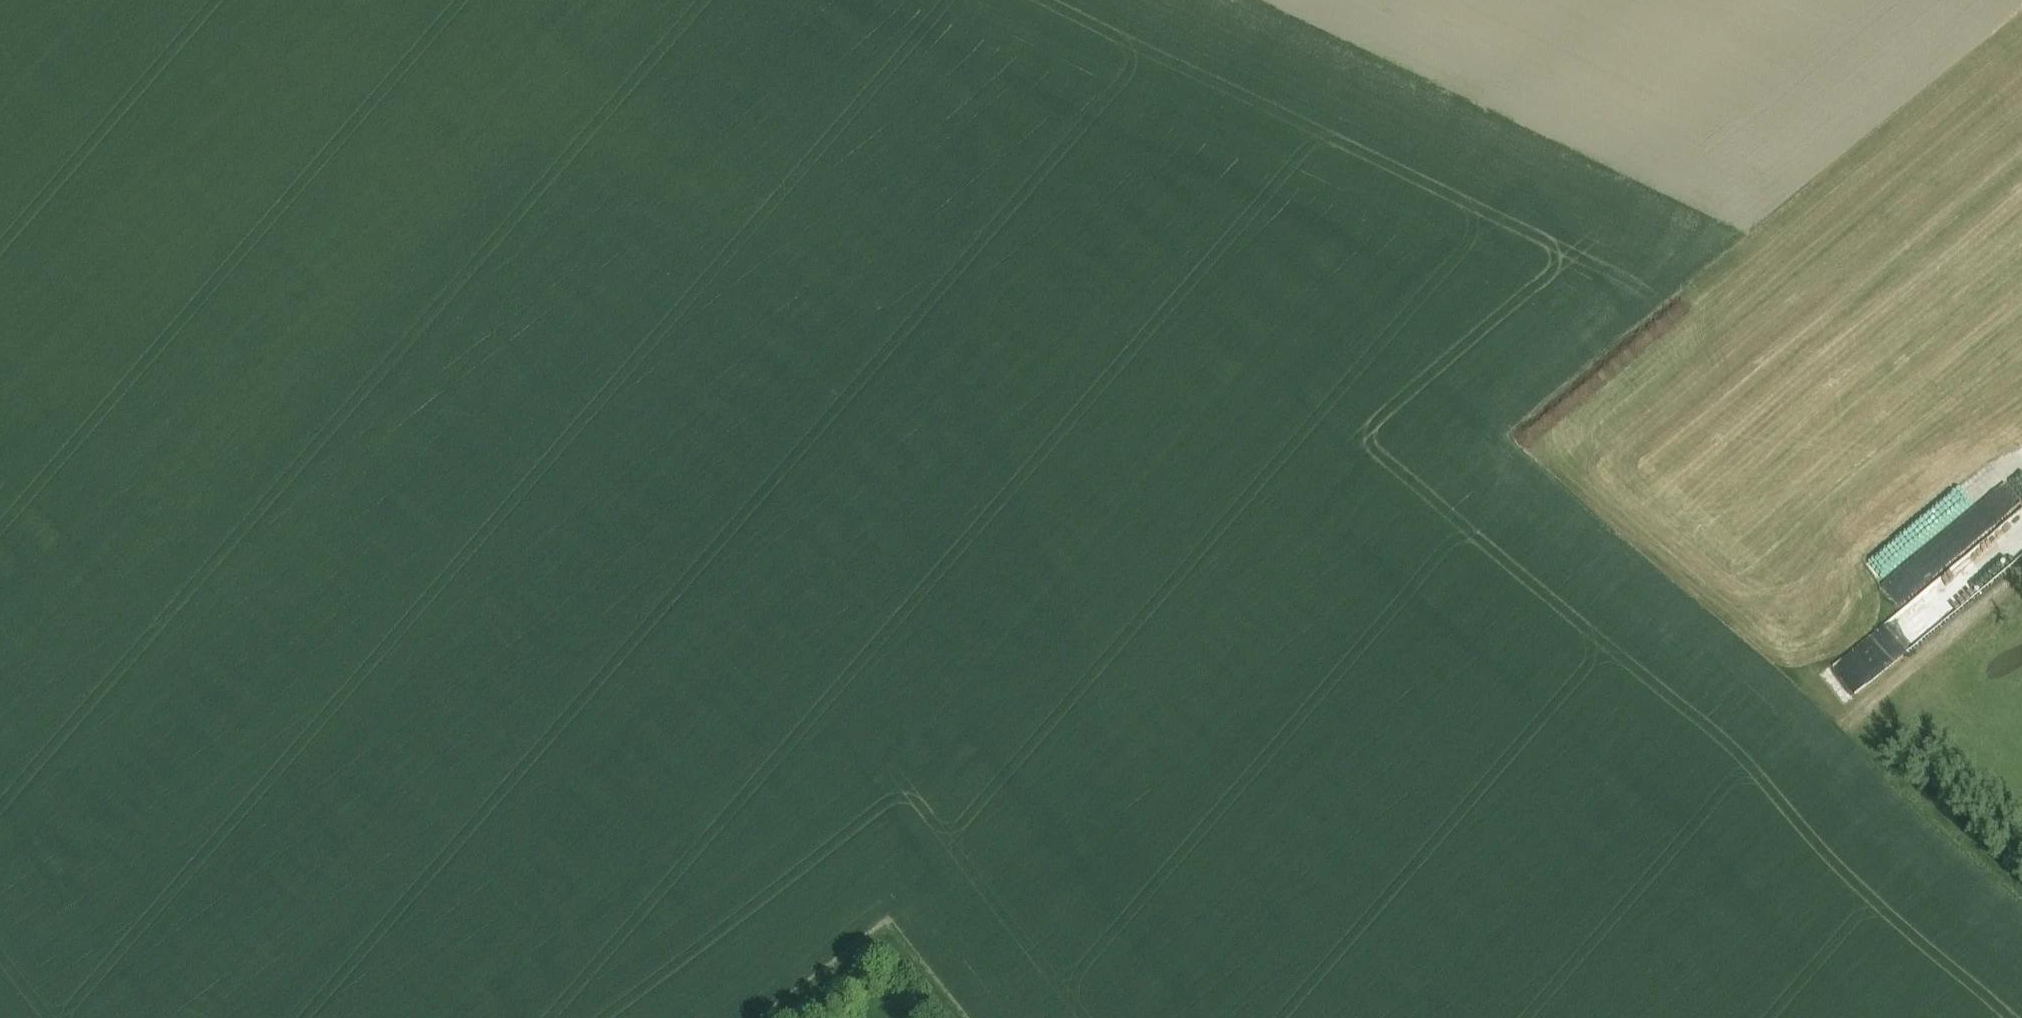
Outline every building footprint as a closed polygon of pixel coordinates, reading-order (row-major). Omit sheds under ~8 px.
[(2009,513),(2000,499),(1959,524),(1972,545),(1987,536),(2001,558),(2013,551),(2016,556),(2021,553),(2021,505),(2009,513)] [(1920,598),(1832,665),(1854,695),(1884,672),(1882,669),(1929,634),(1922,624),(1933,615),(1920,598)]
